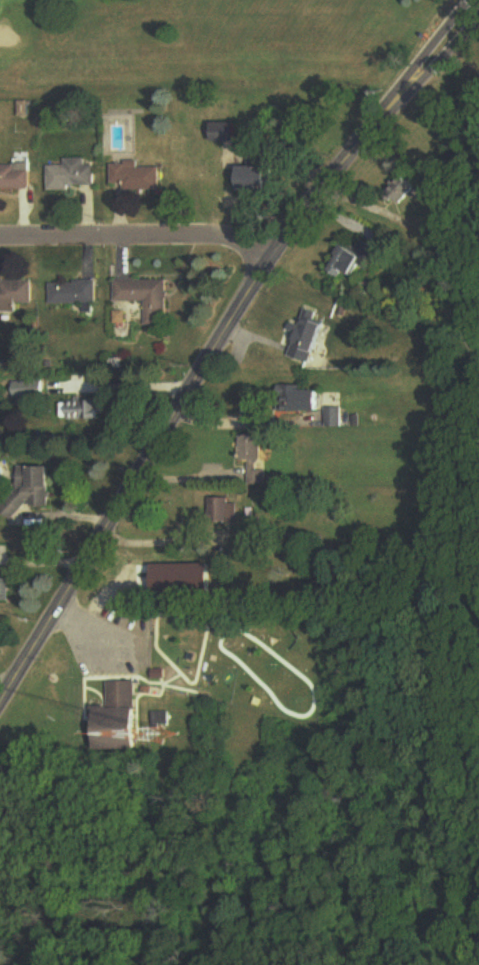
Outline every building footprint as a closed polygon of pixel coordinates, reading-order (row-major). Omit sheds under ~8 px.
[(215,124),(215,144),(244,144),(245,125),(215,124)] [(49,167),(49,189),(96,188),(96,166),(87,166),(87,160),(66,160),(66,167),(49,167)] [(32,166),(0,166),(0,191),(32,191),(32,166)] [(113,168),(113,192),(161,192),(161,168),(113,168)] [(271,191),(271,169),(241,169),(241,191),(271,191)] [(385,191),(400,206),(416,188),(400,174),(385,191)] [(345,243),(330,271),(351,282),(363,259),(372,264),(380,247),(372,243),(376,235),(346,219),(341,228),(361,238),(355,248),(345,243)] [(114,303),(145,303),(145,326),(166,326),(166,281),(114,281),(114,303)] [(0,283),(0,289),(0,308),(32,308),(32,283),(0,283)] [(96,305),(95,283),(49,283),(49,306),(96,305)] [(288,354),(310,364),(327,325),(304,315),(288,354)] [(12,399),(43,399),(43,382),(12,382),(12,399)] [(320,412),(320,392),(293,392),(293,412),(320,412)] [(61,402),(61,420),(101,420),(101,402),(61,402)] [(340,409),(324,409),(323,428),(339,428),(340,409)] [(261,436),(243,436),(243,486),(262,486),(261,436)] [(51,468),(15,468),(15,508),(51,508),(51,468)] [(210,501),(210,530),(238,530),(238,501),(210,501)] [(11,581),(0,581),(0,603),(11,603),(11,581)] [(138,682),(109,682),(109,708),(100,708),(101,750),(139,749),(138,682)]
